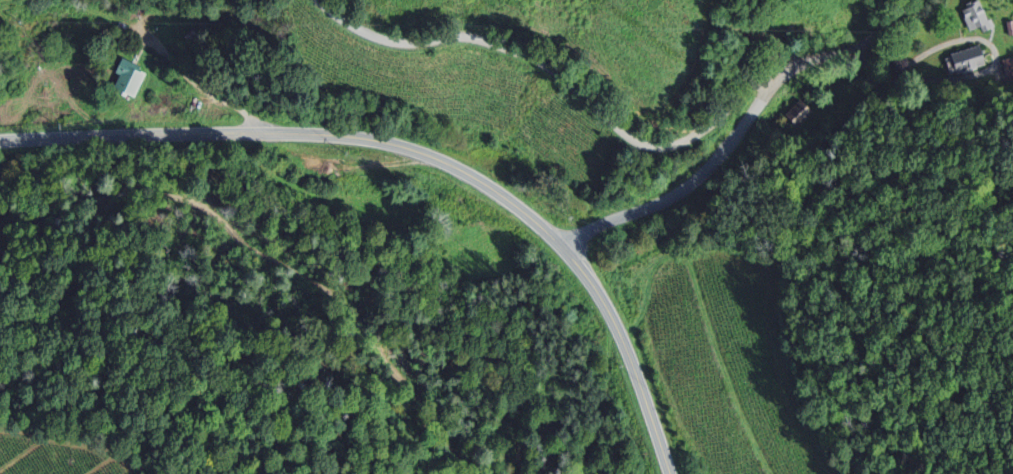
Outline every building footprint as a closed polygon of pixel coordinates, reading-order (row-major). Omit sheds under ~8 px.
[(993,28),(983,0),(982,0),(961,7),(972,36),(993,28)] [(949,60),(958,79),(991,63),(981,44),(949,60)] [(116,86),(140,99),(154,73),(131,60),(116,86)]
